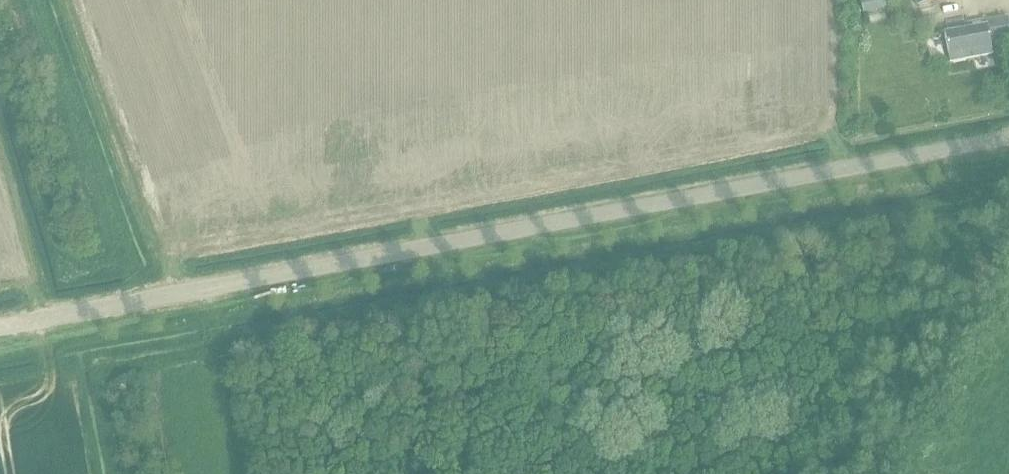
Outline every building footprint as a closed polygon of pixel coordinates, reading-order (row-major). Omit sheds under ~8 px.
[(861,12),(885,8),(884,0),(859,0),(861,12)] [(963,14),(966,26),(993,20),(990,8),(963,14)] [(981,27),(965,30),(963,17),(945,20),(948,33),(944,34),(949,62),(990,54),(987,39),(1008,35),(1005,18),(980,23),(981,27)]
